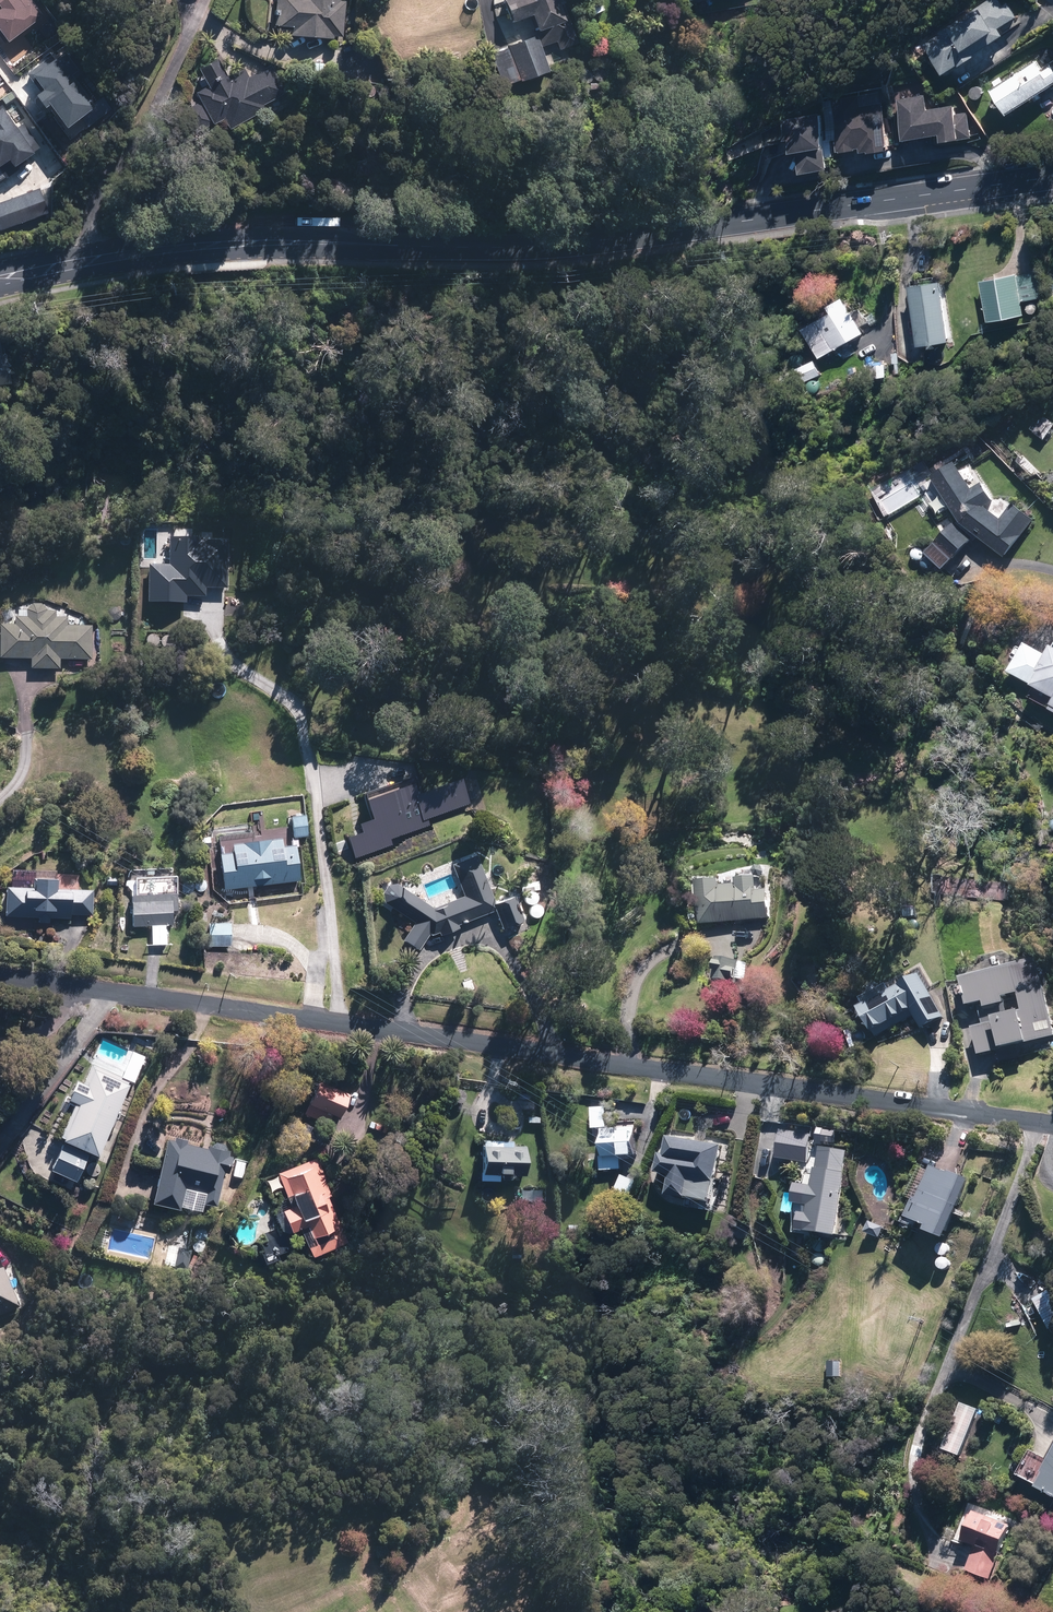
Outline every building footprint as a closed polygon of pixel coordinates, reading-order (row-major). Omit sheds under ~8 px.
[(273,27),(291,28),(291,38),(333,40),(333,37),(342,37),(343,0),(274,0),(273,27)] [(499,1),(501,6),(493,9),(498,25),(506,23),(506,24),(528,18),(533,33),(534,32),(536,37),(539,48),(567,40),(562,22),(564,21),(558,0),(504,0),(499,1)] [(922,44),(944,77),(961,66),(963,70),(978,60),(972,51),(987,40),(991,46),(1005,37),(1000,30),(1017,19),(1007,4),(1004,6),(999,0),(988,0),(922,44)] [(546,73),(539,48),(536,37),(525,41),(524,38),(505,44),(506,48),(489,53),(498,87),(546,73)] [(278,46),(259,46),(259,58),(277,59),(278,46)] [(1044,66),(1052,60),(1052,59),(1047,49),(1037,55),(1044,66)] [(180,114),(192,135),(209,126),(210,128),(220,122),(225,132),(263,112),(260,107),(281,95),(283,94),(268,67),(247,78),(243,70),(226,79),(215,61),(196,72),(205,88),(191,95),(196,104),(180,114)] [(1007,117),(1052,85),(1052,70),(1051,68),(1044,73),(1036,62),(991,94),(1007,117)] [(894,78),(895,83),(903,142),(941,137),(942,145),(974,140),(969,103),(933,109),(928,73),(894,78)] [(863,156),(890,152),(882,92),(831,99),(839,154),(862,151),(863,156)] [(0,112),(0,165),(6,161),(11,169),(40,148),(22,123),(13,130),(0,112)] [(831,172),(820,112),(785,117),(792,160),(801,159),(804,176),(831,172)] [(0,204),(0,232),(48,214),(39,189),(0,204)] [(1035,301),(1034,301),(1041,299),(1037,271),(979,280),(985,323),(1023,317),(1021,303),(1027,302),(1026,303),(1025,304),(1025,305),(1025,306),(1024,307),(1024,308),(1025,309),(1025,310),(1026,311),(1026,312),(1027,313),(1028,313),(1029,314),(1030,314),(1032,314),(1033,314),(1034,313),(1035,313),(1036,312),(1036,311),(1037,310),(1038,309),(1038,308),(1038,307),(1038,306),(1038,305),(1037,304),(1036,303),(1036,302),(1035,301)] [(942,282),(908,287),(917,348),(951,343),(942,282)] [(831,314),(801,329),(816,357),(864,332),(846,297),(827,307),(831,314)] [(8,386),(5,353),(0,354),(0,387),(8,386)] [(814,361),(801,366),(806,380),(820,375),(814,361)] [(873,365),(872,376),(885,377),(885,365),(873,365)] [(1034,435),(1044,441),(1052,426),(1052,425),(1043,419),(1034,435)] [(970,490),(955,464),(931,478),(958,523),(934,544),(947,560),(975,536),(1006,557),(1026,528),(1031,521),(1011,505),(999,520),(989,511),(992,504),(981,484),(970,490)] [(58,660),(89,661),(90,623),(0,619),(0,627),(0,659),(29,661),(29,668),(57,669),(58,660)] [(1023,643),(1006,672),(1030,685),(1029,686),(1052,699),(1049,706),(1050,707),(1048,710),(1052,713),(1052,648),(1050,647),(1046,655),(1023,643)] [(306,817),(289,820),(292,839),(309,837),(306,817)] [(278,840),(229,844),(229,854),(218,855),(221,890),(303,882),(300,848),(279,849),(278,840)] [(432,911),(388,889),(380,904),(414,921),(402,943),(418,952),(431,929),(439,933),(440,936),(457,930),(455,925),(491,913),(497,932),(523,922),(514,897),(489,906),(473,859),(453,866),(465,900),(432,911)] [(956,909),(957,897),(1009,901),(1011,883),(933,876),(931,894),(936,895),(935,907),(956,909)] [(753,878),(694,884),(698,926),(770,920),(767,892),(754,893),(753,878)] [(56,881),(32,880),(31,889),(3,889),(2,920),(69,921),(69,916),(91,916),(91,891),(56,890),(56,881)] [(149,928),(149,946),(165,946),(165,928),(173,928),(173,896),(127,896),(127,927),(149,928)] [(214,933),(213,946),(229,947),(230,934),(214,933)] [(739,979),(744,980),(745,966),(740,965),(740,961),(713,959),(711,984),(738,986),(739,979)] [(984,1029),(972,1032),(978,1058),(999,1053),(1000,1056),(1052,1043),(1052,1027),(1038,964),(961,982),(967,1009),(979,1006),(984,1029)] [(855,1011),(870,1037),(911,1014),(922,1033),(944,1021),(919,976),(855,1011)] [(855,1030),(844,1034),(851,1051),(861,1048),(855,1030)] [(54,1141),(58,1143),(45,1170),(79,1187),(85,1174),(86,1174),(86,1175),(87,1175),(88,1176),(89,1176),(90,1176),(91,1176),(92,1176),(93,1176),(94,1175),(95,1175),(96,1174),(97,1173),(98,1172),(98,1171),(99,1170),(99,1169),(99,1168),(99,1167),(99,1166),(99,1165),(98,1164),(98,1163),(97,1162),(96,1161),(95,1160),(94,1160),(93,1159),(128,1083),(92,1064),(80,1087),(73,1083),(63,1102),(72,1106),(54,1141)] [(345,1095),(315,1082),(302,1114),(331,1127),(345,1095)] [(620,1160),(633,1161),(634,1142),(630,1142),(630,1129),(601,1128),(600,1172),(619,1173),(620,1160)] [(210,1149),(208,1149),(162,1139),(147,1204),(177,1211),(179,1200),(213,1208),(221,1174),(224,1175),(229,1154),(224,1153),(224,1152),(224,1151),(224,1150),(224,1149),(224,1148),(223,1148),(223,1147),(222,1146),(221,1145),(220,1145),(220,1144),(219,1144),(218,1144),(217,1144),(216,1144),(215,1144),(214,1145),(213,1145),(212,1146),(211,1147),(211,1148),(210,1149)] [(720,1147),(667,1139),(664,1159),(659,1159),(656,1176),(670,1178),(666,1200),(710,1207),(720,1147)] [(509,1142),(479,1141),(477,1176),(523,1178),(524,1148),(509,1147),(509,1142)] [(840,1207),(845,1177),(835,1175),(838,1151),(818,1148),(814,1172),(806,1171),(805,1174),(801,1173),(798,1191),(802,1192),(796,1232),(834,1238),(835,1235),(843,1236),(847,1208),(840,1207)] [(276,1178),(264,1182),(268,1193),(280,1188),(287,1210),(278,1213),(285,1233),(296,1230),(304,1256),(344,1243),(317,1160),(274,1174),(276,1178)] [(234,1161),(232,1177),(242,1178),(244,1163),(234,1161)] [(913,1201),(905,1221),(926,1229),(924,1235),(942,1243),(967,1185),(931,1170),(917,1203),(913,1201)] [(636,1183),(618,1176),(611,1193),(629,1201),(636,1183)] [(883,1228),(868,1224),(865,1235),(880,1239),(883,1228)] [(951,1273),(951,1258),(951,1244),(935,1245),(936,1258),(936,1274),(951,1273)] [(18,1308),(1,1271),(0,1271),(0,1316),(18,1308)] [(1032,1300),(1051,1331),(1052,1330),(1052,1288),(1032,1300)] [(1008,1291),(997,1296),(1004,1311),(1015,1306),(1008,1291)] [(977,1410),(960,1403),(942,1450),(959,1457),(977,1410)] [(1052,1500),(1052,1448),(1047,1459),(1031,1451),(1016,1478),(1035,1488),(1034,1490),(1052,1500)] [(1010,1526),(971,1511),(960,1540),(974,1545),(964,1571),(989,1581),(1010,1526)]
